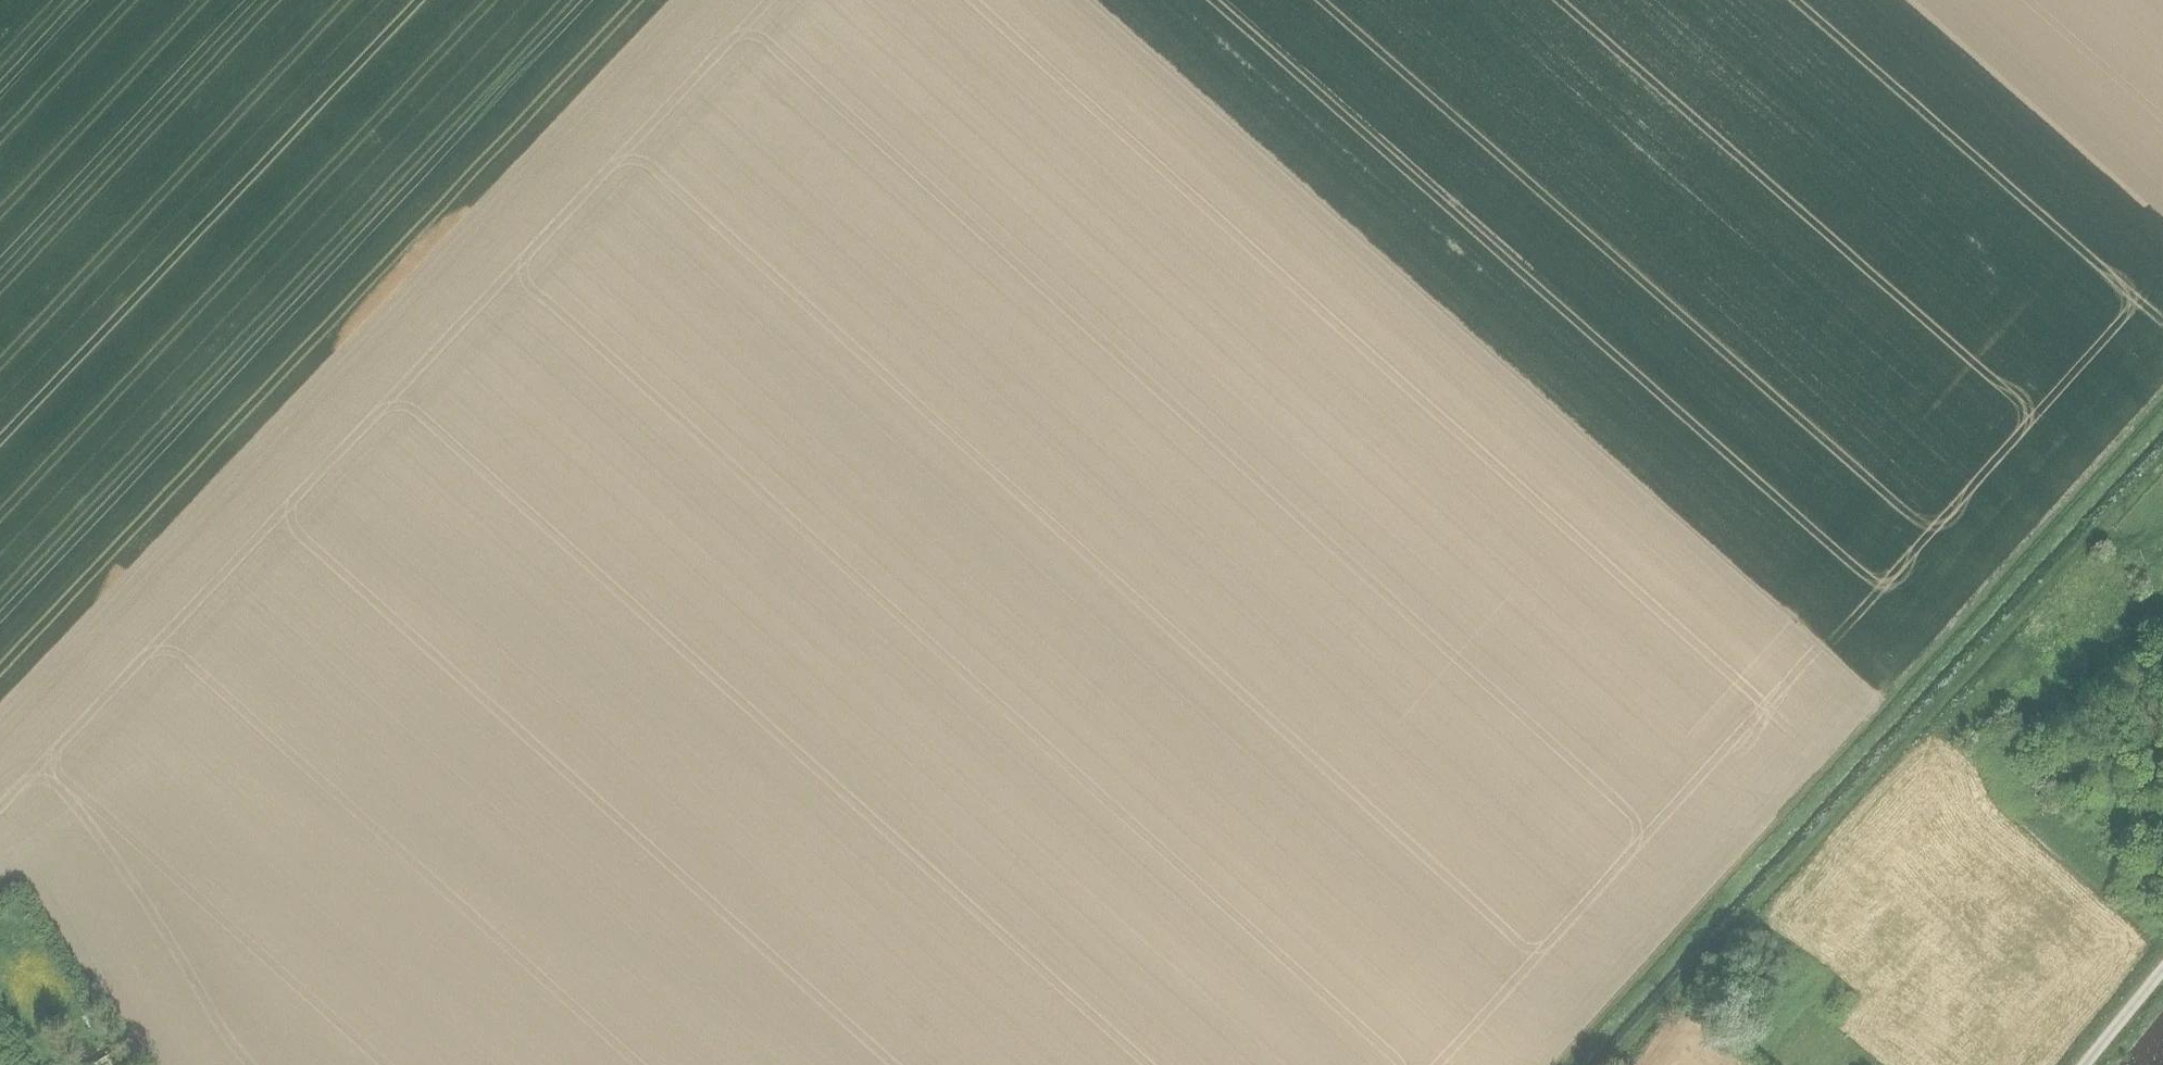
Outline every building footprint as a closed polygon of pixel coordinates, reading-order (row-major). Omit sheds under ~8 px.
[(109,1052),(88,1064),(116,1064),(109,1052)]
